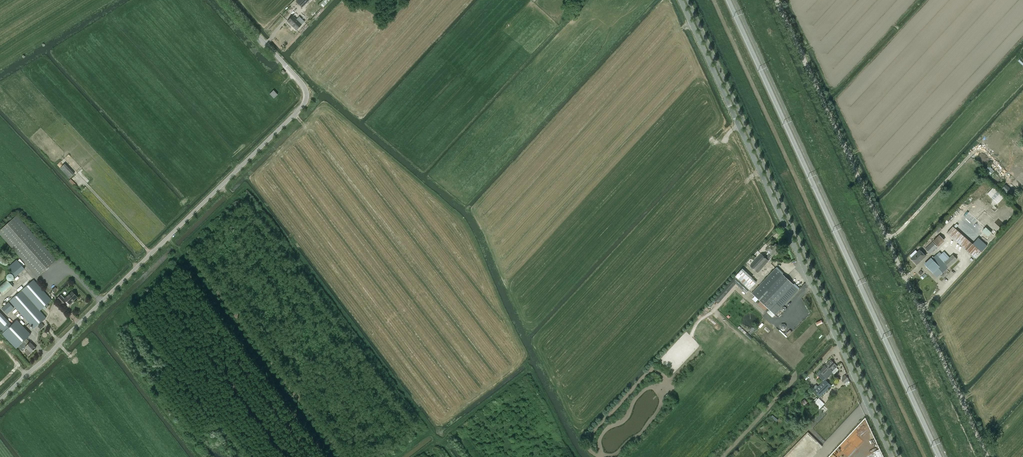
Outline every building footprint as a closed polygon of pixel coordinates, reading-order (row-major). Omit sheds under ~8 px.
[(292,16),(287,21),(296,30),(301,25),(304,22),(299,16),(296,20),(292,16)] [(273,90),(269,94),(274,98),(278,95),(273,90)] [(65,164),(60,168),(69,178),(74,174),(65,164)] [(1000,188),(999,189),(1008,198),(1009,196),(1011,198),(1014,196),(1013,195),(1013,194),(1012,193),(1013,192),(1016,194),(1022,187),(1020,184),(1013,192),(1005,184),(1003,186),(1002,185),(1000,187),(1001,189),(1000,188)] [(0,230),(0,234),(38,277),(56,260),(17,215),(0,230)] [(953,227),(947,233),(965,249),(971,255),(976,259),(981,252),(977,248),(978,247),(971,242),(971,243),(953,227)] [(939,235),(933,241),(938,247),(945,240),(939,235)] [(932,242),(925,249),(930,254),(937,247),(932,242)] [(761,254),(750,266),(758,273),(770,259),(770,257),(772,255),(779,248),(776,245),(774,246),(771,243),(765,250),(768,252),(764,256),(761,254)] [(919,250),(911,259),(917,265),(925,256),(919,250)] [(931,258),(924,264),(937,278),(957,259),(953,254),(949,257),(944,252),(938,257),(936,254),(932,259),(931,258)] [(7,265),(10,258),(4,256),(0,255),(0,263),(7,265)] [(17,260),(8,268),(16,277),(25,269),(17,260)] [(760,301),(768,308),(770,310),(776,303),(780,306),(792,294),(788,290),(794,285),(776,268),(752,294),(760,301)] [(743,269),(714,300),(718,303),(736,284),(746,293),(757,282),(752,278),(753,277),(743,269)] [(0,286),(0,291),(4,295),(13,286),(7,280),(0,286)] [(22,290),(10,301),(34,328),(46,318),(40,311),(51,300),(34,280),(22,290)] [(61,295),(58,298),(63,304),(65,301),(66,300),(70,305),(73,302),(72,302),(77,297),(72,291),(65,299),(61,295)] [(9,302),(2,308),(7,314),(14,308),(9,302)] [(3,333),(5,332),(19,346),(18,347),(22,351),(26,347),(28,349),(25,352),(28,356),(36,348),(30,342),(26,339),(30,335),(15,321),(13,324),(0,311),(0,329),(3,333)] [(750,331),(748,333),(751,334),(757,328),(754,326),(753,327),(752,327),(749,330),(750,331)] [(824,381),(814,391),(820,397),(831,386),(826,380),(833,373),(832,372),(837,366),(831,360),(825,366),(818,373),(818,375),(824,381)] [(819,398),(814,403),(820,409),(825,404),(819,398)]
